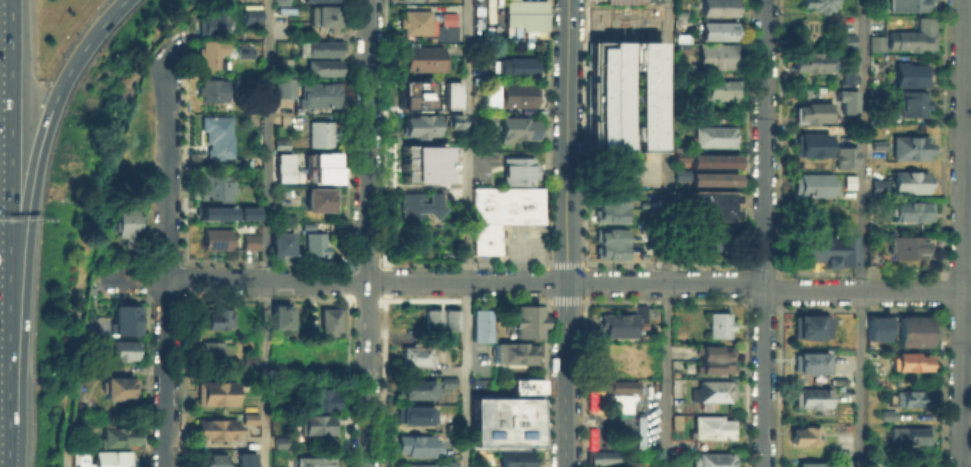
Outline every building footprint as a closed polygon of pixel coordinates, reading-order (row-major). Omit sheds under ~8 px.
[(504,26),(504,0),(545,0),(545,30),(520,30),(520,26),(504,26)] [(702,12),(702,0),(732,0),(732,12),(702,12)] [(834,10),(835,0),(799,0),(799,9),(834,10)] [(888,8),(888,0),(927,0),(927,9),(888,8)] [(339,5),(339,23),(309,22),(309,5),(339,5)] [(247,7),(258,7),(257,17),(246,16),(247,7)] [(673,16),(673,7),(686,7),(686,16),(673,16)] [(434,10),(454,11),(454,40),(428,39),(428,32),(399,32),(398,10),(434,10)] [(195,28),(195,12),(223,12),(223,28),(195,28)] [(916,28),(916,17),(931,17),(931,47),(887,47),(887,28),(916,28)] [(700,37),(700,18),(733,19),(733,37),(700,37)] [(674,38),(674,29),(688,29),(688,38),(674,38)] [(852,33),(852,43),(832,43),(832,32),(852,33)] [(868,49),(868,32),(882,32),(882,49),(868,49)] [(690,33),(676,34),(676,42),(690,42),(690,33)] [(225,38),(224,49),(215,49),(215,54),(222,54),(222,65),(198,65),(198,57),(194,57),(194,44),(199,44),(199,38),(225,38)] [(304,53),(304,38),(339,38),(339,53),(304,53)] [(589,65),(589,58),(605,58),(606,40),(662,40),(662,149),(605,149),(605,112),(605,80),(605,65),(589,65)] [(606,40),(605,58),(589,58),(589,40),(606,40)] [(674,50),(674,41),(688,41),(688,50),(674,50)] [(235,54),(235,42),(250,42),(249,54),(235,54)] [(698,67),(698,42),(734,42),(734,67),(698,67)] [(442,45),(441,69),(398,69),(398,45),(442,45)] [(832,50),(832,68),(795,68),(795,50),(832,50)] [(498,60),(498,58),(505,58),(505,56),(535,56),(534,76),(498,76),(498,73),(491,73),(491,60),(498,60)] [(337,59),(337,73),(305,73),(305,59),(337,59)] [(925,62),(925,84),(894,84),(894,62),(925,62)] [(605,80),(589,80),(589,65),(605,65),(605,80)] [(852,70),(852,110),(839,110),(839,70),(852,70)] [(274,75),(292,75),(292,96),(274,96),(274,75)] [(697,75),(738,75),(738,97),(697,97),(697,75)] [(232,77),(252,77),(252,90),(232,90),(232,77)] [(226,78),(226,100),(197,100),(197,78),(226,78)] [(393,78),(430,78),(430,110),(393,111),(393,78)] [(443,81),(459,80),(459,109),(442,109),(443,81)] [(605,80),(605,112),(589,112),(589,80),(605,80)] [(296,82),(335,82),(335,104),(296,104),(296,82)] [(500,82),(535,82),(534,106),(500,106),(500,82)] [(867,88),(881,88),(881,112),(867,112),(867,88)] [(925,90),(925,114),(899,114),(899,90),(925,90)] [(827,103),(827,120),(792,120),(792,103),(827,103)] [(444,127),(444,111),(460,111),(460,127),(444,127)] [(605,149),(588,149),(589,112),(605,112),(605,149)] [(202,121),(198,121),(198,114),(230,114),(230,158),(202,158),(202,121)] [(399,134),(399,115),(434,115),(434,134),(399,134)] [(496,115),(525,115),(525,118),(533,118),(533,139),(508,139),(508,141),(496,141),(496,115)] [(307,122),(335,122),(335,145),(307,145),(307,122)] [(692,124),(732,124),(732,145),(691,145),(692,124)] [(824,133),(824,153),(796,153),(797,133),(824,133)] [(927,135),(927,158),(891,158),(891,135),(927,135)] [(285,139),(285,147),(273,147),(273,139),(285,139)] [(886,140),(871,140),(871,149),(886,149),(886,140)] [(833,144),(849,144),(849,154),(851,154),(851,162),(849,162),(849,165),(833,165),(833,144)] [(445,145),(445,182),(401,182),(401,145),(445,145)] [(672,157),(672,149),(684,149),(684,157),(672,157)] [(688,150),(735,150),(735,163),(688,163),(688,150)] [(336,183),(304,183),(304,167),(303,167),(303,151),(335,151),(335,166),(336,166),(336,183)] [(290,181),(274,181),(274,152),(291,152),(290,181)] [(532,177),(531,184),(501,184),(501,156),(532,156),(532,162),(536,162),(536,177),(532,177)] [(671,176),(671,167),(685,167),(685,176),(671,176)] [(687,168),(734,168),(734,182),(687,182),(687,168)] [(598,186),(598,170),(636,170),(636,186),(598,186)] [(829,170),(829,179),(834,179),(834,188),(829,188),(829,194),(792,194),(792,170),(829,170)] [(922,191),(891,191),(891,171),(928,171),(928,184),(922,184),(922,191)] [(194,197),(194,172),(231,172),(231,197),(194,197)] [(854,188),(854,175),(844,174),(844,188),(854,188)] [(883,179),(883,192),(870,192),(870,179),(883,179)] [(542,186),(541,223),(497,223),(497,254),(469,253),(470,186),(542,186)] [(334,187),(334,207),(304,207),(304,187),(334,187)] [(687,190),(731,190),(730,218),(687,218),(687,190)] [(623,206),(597,206),(597,203),(595,203),(595,191),(627,191),(627,200),(629,200),(629,206),(623,206)] [(423,212),(423,216),(406,216),(406,212),(398,212),(398,196),(422,196),(422,194),(438,194),(438,203),(442,207),(431,219),(423,212)] [(135,202),(135,233),(132,233),(132,242),(119,242),(119,233),(112,233),(112,203),(119,203),(119,199),(130,199),(130,202),(135,202)] [(891,200),(930,200),(930,218),(891,218),(891,200)] [(233,219),(194,219),(195,205),(233,205),(233,219)] [(238,219),(238,206),(257,206),(257,219),(238,219)] [(597,206),(623,206),(623,211),(627,211),(627,221),(594,221),(595,208),(597,208),(597,206)] [(684,229),(693,229),(693,223),(724,223),(724,251),(683,251),(684,229)] [(288,226),(288,252),(271,252),(270,226),(288,226)] [(229,228),(229,247),(201,247),(201,227),(229,228)] [(624,243),(597,243),(597,240),(594,240),(594,228),(628,228),(628,238),(624,238),(624,243)] [(819,267),(819,259),(786,259),(786,231),(856,232),(856,267),(819,267)] [(921,232),(921,237),(926,237),(926,255),(888,255),(888,232),(921,232)] [(324,233),(324,253),(303,253),(303,233),(324,233)] [(257,234),(257,245),(241,245),(241,234),(257,234)] [(597,243),(624,243),(624,247),(628,247),(628,257),(594,257),(594,245),(597,245),(597,243)] [(537,322),(537,335),(512,335),(512,322),(509,322),(509,309),(512,309),(512,300),(538,300),(538,303),(542,303),(542,322),(537,322)] [(604,326),(599,326),(599,313),(637,313),(637,303),(645,303),(645,317),(637,317),(637,320),(646,320),(646,331),(637,331),(637,337),(604,337),(604,326)] [(286,304),(286,325),(272,325),(272,304),(286,304)] [(110,305),(140,305),(140,331),(110,331),(110,305)] [(440,306),(440,327),(424,327),(424,306),(440,306)] [(442,327),(442,306),(459,306),(459,327),(442,327)] [(470,306),(489,306),(489,326),(492,326),(492,339),(470,338),(470,306)] [(202,307),(231,307),(231,326),(201,325),(202,307)] [(338,308),(338,333),(317,333),(317,308),(338,308)] [(704,311),(728,311),(728,334),(704,334),(704,311)] [(819,311),(819,315),(825,315),(825,337),(793,337),(793,311),(819,311)] [(886,340),(865,340),(865,316),(886,316),(886,340)] [(930,316),(930,343),(896,343),(896,316),(930,316)] [(493,339),(510,339),(510,337),(523,337),(523,339),(534,339),(533,342),(538,342),(538,360),(530,360),(530,359),(498,359),(498,358),(493,357),(493,352),(490,352),(490,346),(493,346),(493,339)] [(221,340),(221,359),(197,359),(197,339),(221,340)] [(107,340),(136,341),(136,357),(107,356),(107,340)] [(335,344),(334,358),(306,358),(307,344),(335,344)] [(429,344),(429,363),(399,363),(399,344),(429,344)] [(698,346),(730,346),(730,369),(698,369),(698,346)] [(893,351),(925,352),(925,369),(893,369),(893,351)] [(823,352),(823,370),(791,370),(791,352),(823,352)] [(543,375),(543,391),(538,391),(522,391),(510,390),(510,375),(543,375)] [(137,377),(137,396),(103,396),(104,377),(137,377)] [(439,386),(439,377),(454,377),(454,386),(439,386)] [(603,392),(603,378),(636,378),(636,392),(603,392)] [(695,400),(689,400),(689,384),(695,384),(695,378),(731,378),(731,400),(695,400)] [(306,407),(306,379),(338,379),(338,407),(306,407)] [(398,395),(398,379),(432,379),(432,395),(398,395)] [(195,380),(233,381),(233,402),(195,402),(195,380)] [(792,406),(792,387),(826,387),(826,406),(792,406)] [(538,409),(538,419),(522,418),(522,447),(499,446),(470,446),(470,390),(510,390),(522,391),(522,409),(538,409)] [(921,390),(921,404),(894,404),(895,390),(921,390)] [(522,391),(538,391),(538,409),(522,409),(522,391)] [(636,401),(635,394),(608,394),(608,412),(630,412),(630,401),(636,401)] [(396,420),(397,406),(432,406),(432,421),(396,420)] [(892,409),(892,417),(879,417),(879,409),(892,409)] [(668,425),(668,411),(678,411),(678,425),(668,425)] [(255,413),(255,421),(242,420),(242,413),(255,413)] [(301,415),(334,415),(334,431),(301,431),(301,415)] [(642,446),(643,416),(636,415),(634,446),(642,446)] [(731,415),(731,436),(690,436),(690,415),(731,415)] [(99,442),(99,418),(136,418),(136,443),(99,442)] [(196,418),(234,419),(234,438),(196,437),(196,418)] [(522,447),(522,418),(538,419),(538,447),(531,447),(522,447)] [(889,425),(928,425),(928,441),(889,441),(889,425)] [(816,427),(816,443),(791,443),(791,427),(816,427)] [(837,446),(837,433),(849,433),(849,446),(837,446)] [(397,434),(433,435),(433,453),(396,453),(397,434)] [(273,436),(287,436),(287,445),(273,445),(273,436)] [(531,447),(522,447),(499,446),(499,466),(531,466),(531,447)] [(589,449),(589,463),(617,463),(617,449),(589,449)] [(130,451),(130,466),(75,466),(75,451),(87,451),(87,463),(92,463),(92,451),(130,451)] [(731,451),(731,466),(692,466),(692,451),(731,451)] [(223,454),(223,466),(198,466),(198,454),(223,454)] [(333,456),(333,466),(293,466),(293,455),(333,456)]
